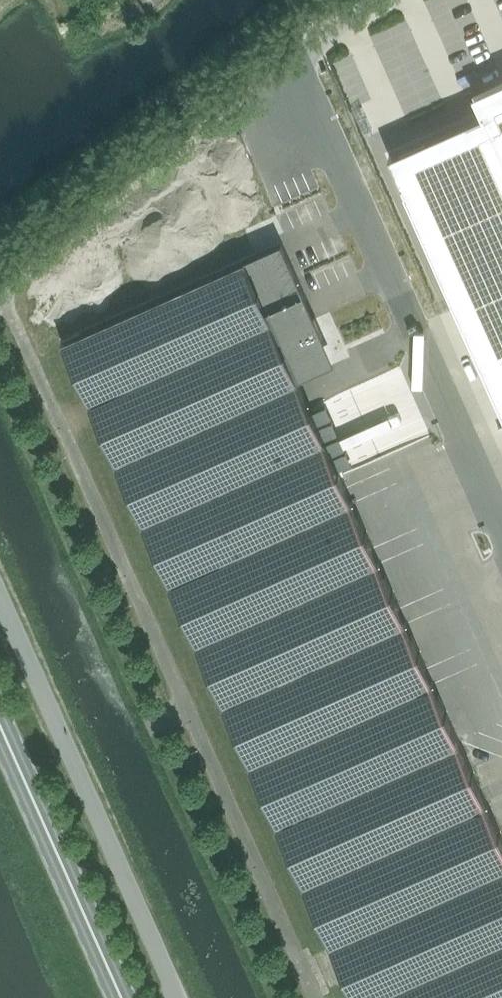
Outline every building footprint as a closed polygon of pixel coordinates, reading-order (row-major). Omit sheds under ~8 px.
[(395,166),(501,415),(501,90),(474,102),(484,127),(395,166)] [(62,340),(155,551),(354,997),(501,997),(501,838),(295,372),(325,359),(280,243),(62,340)] [(362,495),(408,489),(403,447),(411,446),(408,424),(391,426),(389,408),(361,412),(366,451),(357,452),(362,495)]
